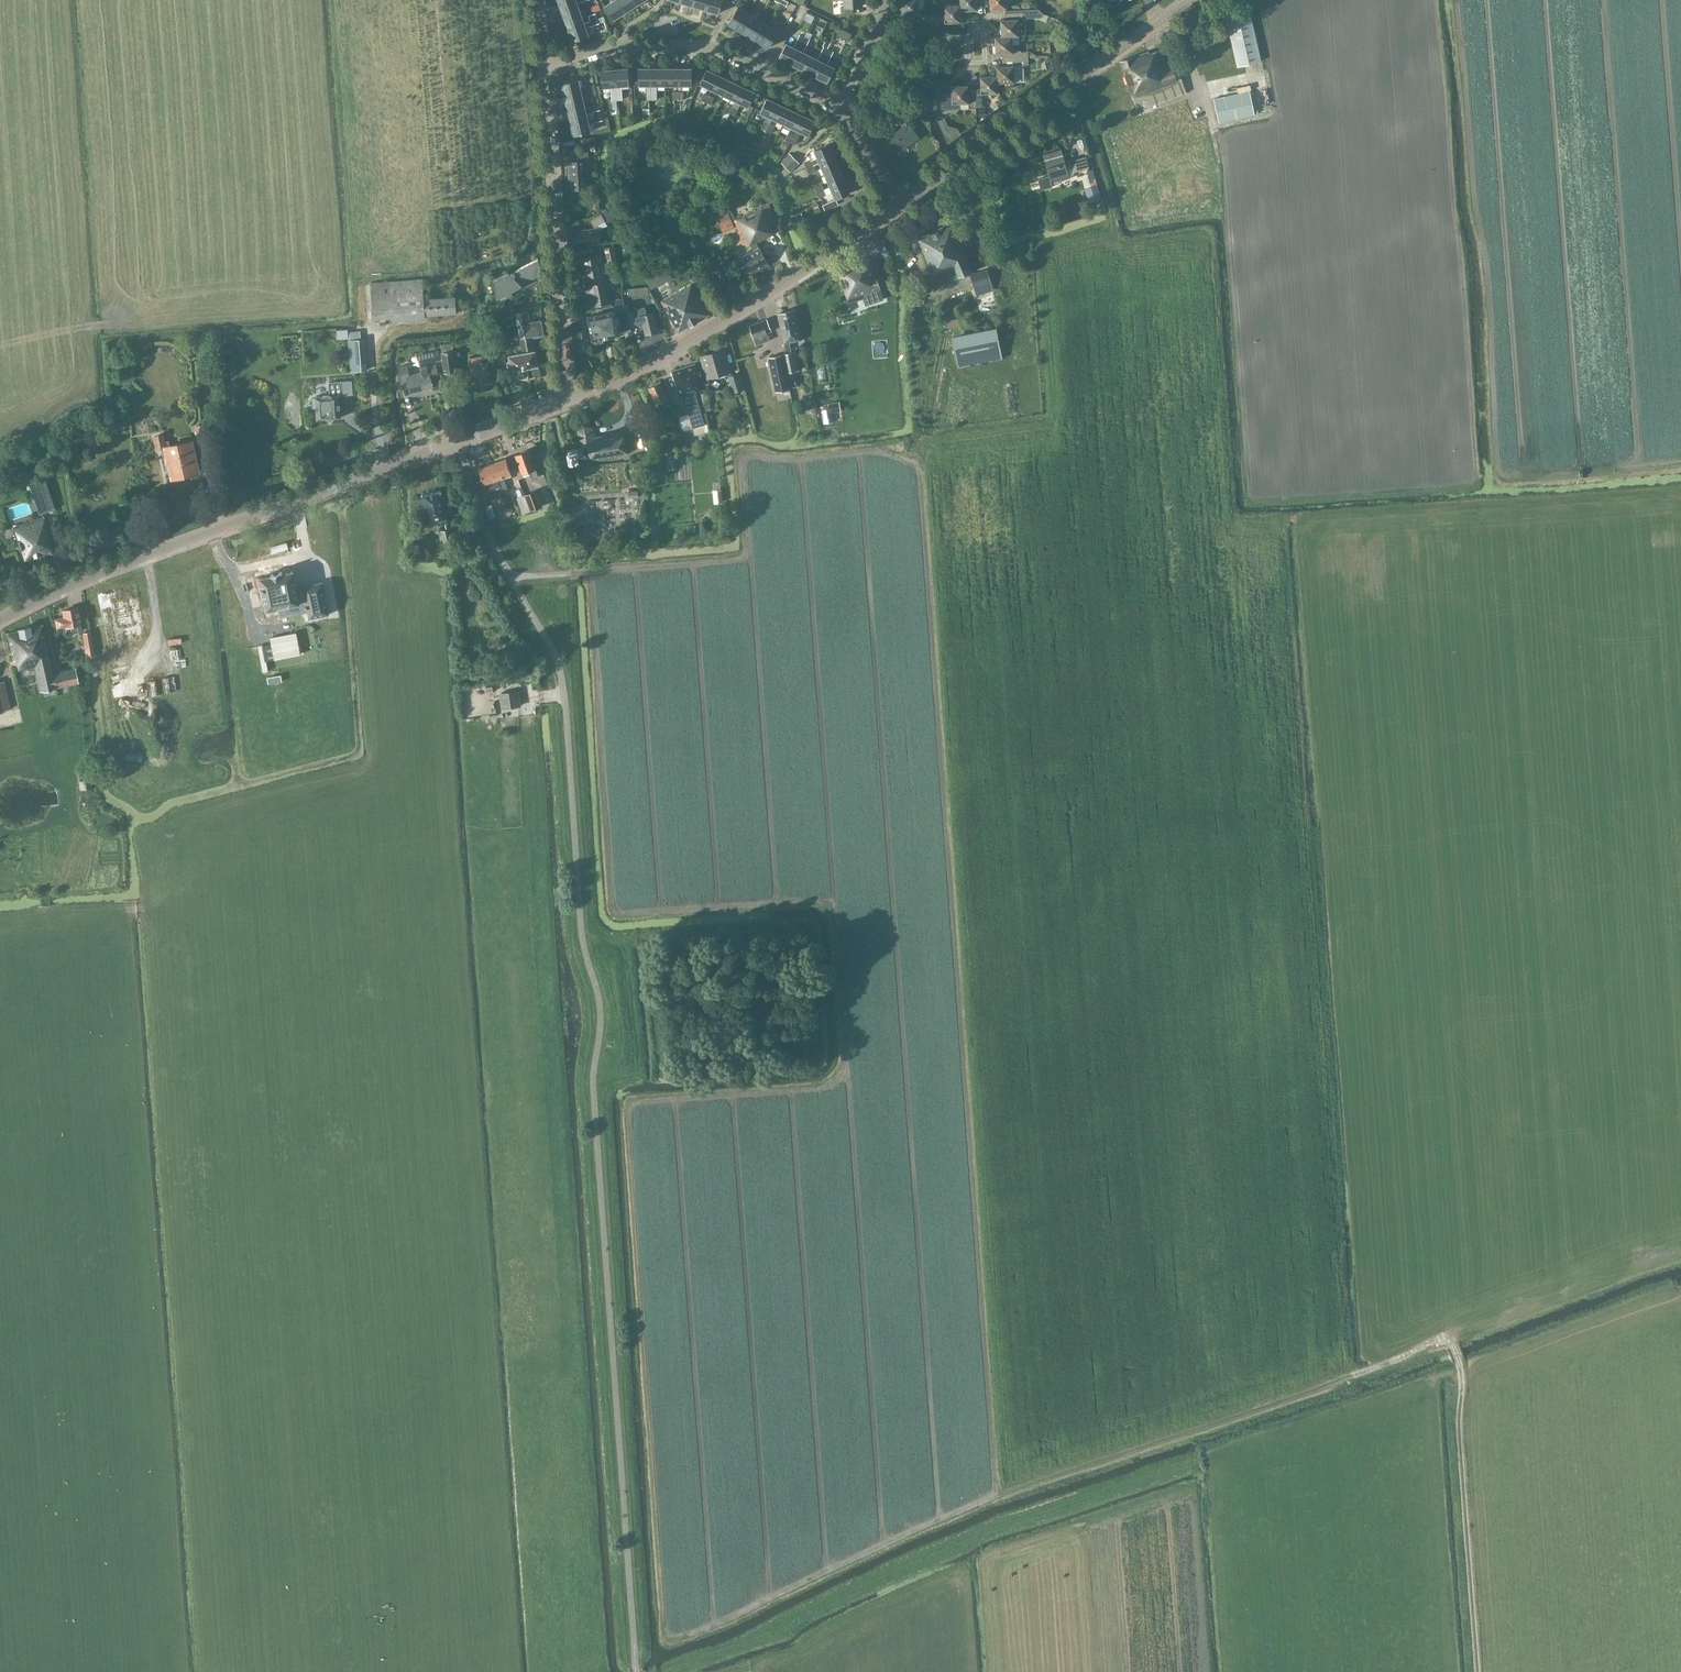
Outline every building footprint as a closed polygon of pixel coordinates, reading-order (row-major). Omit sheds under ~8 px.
[(580,10),(577,3),(586,0),(570,0),(560,3),(564,16),(580,10)] [(625,12),(617,0),(614,0),(605,6),(613,19),(625,12)] [(636,5),(633,0),(617,0),(625,12),(636,5)] [(693,5),(706,9),(708,0),(694,0),(693,5)] [(706,9),(719,13),(723,0),(708,0),(706,9)] [(844,6),(841,6),(842,15),(853,14),(853,6),(862,6),(862,0),(844,0),(844,6)] [(902,14),(920,13),(919,10),(919,0),(901,0),(902,14)] [(983,3),(983,0),(960,0),(960,4),(961,4),(961,11),(978,10),(977,3),(983,3)] [(1007,0),(983,0),(983,3),(990,3),(990,9),(1007,8),(1007,0)] [(962,22),(961,11),(961,4),(960,4),(944,5),(944,13),(925,14),(926,21),(944,20),(945,23),(962,22)] [(748,13),(737,6),(727,23),(738,30),(748,13)] [(768,15),(777,18),(780,11),(771,7),(768,15)] [(1006,19),(1000,19),(1001,36),(1012,36),(1019,36),(1026,35),(1025,19),(1028,18),(1028,9),(1005,10),(1005,13),(1006,19)] [(568,28),(584,23),(580,10),(564,16),(568,28)] [(1237,66),(1238,66),(1261,61),(1249,11),(1226,17),(1237,66)] [(758,18),(748,13),(738,30),(748,35),(758,18)] [(589,36),(586,28),(599,23),(597,18),(590,20),(584,23),(568,28),(573,41),(589,36)] [(767,24),(758,18),(748,35),(758,41),(767,24)] [(778,31),(767,24),(758,41),(768,47),(778,31)] [(848,41),(852,34),(840,28),(837,35),(848,41)] [(798,49),(791,63),(803,70),(810,56),(803,52),(811,34),(807,32),(804,37),(798,49)] [(786,43),(779,57),(791,63),(798,49),(804,37),(800,34),(793,47),(786,43)] [(1001,36),(995,36),(996,54),(1002,53),(1002,59),(1021,58),(1028,58),(1028,51),(1020,52),(1020,51),(1018,49),(1013,49),(1013,45),(1018,44),(1019,43),(1019,36),(1012,36),(1001,36)] [(810,56),(803,70),(816,76),(829,49),(832,43),(826,40),(823,46),(824,47),(818,59),(810,56)] [(829,49),(816,76),(828,82),(835,68),(827,64),(834,51),(829,49)] [(1148,106),(1186,92),(1176,65),(1169,68),(1162,49),(1149,54),(1148,51),(1133,57),(1120,61),(1133,98),(1135,103),(1146,99),(1148,106)] [(1003,65),(996,66),(997,75),(997,83),(998,83),(998,88),(1013,88),(1013,82),(1015,82),(1014,65),(1022,65),(1029,65),(1028,58),(1021,58),(1002,59),(1003,65)] [(629,84),(628,68),(614,69),(616,86),(617,100),(623,100),(622,85),(629,84)] [(652,100),(652,68),(638,68),(638,85),(646,85),(646,100),(652,100)] [(665,85),(665,68),(652,68),(652,100),(657,100),(657,85),(665,85)] [(678,85),(678,68),(665,68),(665,85),(678,85)] [(678,68),(678,85),(692,85),(692,68),(678,68)] [(617,100),(616,86),(614,69),(601,70),(602,87),(610,86),(611,101),(612,101),(613,107),(617,107),(617,101),(617,100)] [(707,69),(700,83),(712,89),(719,75),(707,69)] [(719,75),(712,89),(724,95),(731,81),(719,75)] [(981,88),(975,89),(976,108),(983,107),(982,94),(998,93),(998,88),(998,83),(997,83),(997,75),(986,76),(980,76),(980,77),(981,88)] [(578,79),(562,83),(565,96),(582,92),(578,79)] [(731,81),(724,95),(731,98),(728,104),(725,111),(730,114),(743,87),(731,81)] [(952,93),(941,93),(942,109),(960,108),(960,103),(969,103),(969,108),(976,108),(975,89),(969,89),(968,85),(951,86),(952,93)] [(743,87),(730,114),(735,116),(738,109),(741,103),(748,106),(755,92),(743,87)] [(1219,122),(1254,115),(1249,91),(1214,99),(1219,122)] [(582,92),(565,96),(568,109),(585,105),(582,92)] [(703,93),(700,99),(705,102),(709,95),(703,93)] [(709,95),(705,102),(711,105),(714,98),(709,95)] [(930,99),(930,98),(929,97),(909,112),(913,119),(930,107),(930,99)] [(766,131),(779,104),(767,98),(760,112),(768,115),(764,122),(761,129),(766,131)] [(784,123),(791,110),(779,104),(766,131),(772,133),(775,127),(778,120),(784,123)] [(585,105),(568,109),(571,122),(588,118),(585,105)] [(790,142),(803,115),(791,110),(784,123),(791,127),(788,134),(785,140),(790,142)] [(588,118),(571,122),(574,135),(591,131),(589,124),(603,121),(602,115),(594,117),(588,118)] [(809,135),(815,121),(803,115),(790,142),(795,145),(802,132),(809,135)] [(942,119),(938,121),(942,131),(947,129),(942,119)] [(910,136),(915,133),(908,124),(888,138),(898,152),(913,141),(910,136)] [(814,165),(820,163),(834,156),(829,144),(814,150),(818,157),(811,160),(804,163),(807,169),(814,165)] [(1038,178),(1041,190),(1052,187),(1051,183),(1069,178),(1067,169),(1073,167),(1074,172),(1089,168),(1086,156),(1065,162),(1061,148),(1043,153),(1049,175),(1038,178)] [(587,160),(588,160),(588,152),(574,153),(575,161),(568,162),(569,177),(571,177),(572,189),(589,188),(587,160)] [(790,154),(781,163),(786,167),(782,171),(786,177),(800,163),(790,154)] [(825,174),(839,168),(834,156),(820,163),(825,174)] [(830,186),(845,180),(839,168),(825,174),(830,186)] [(819,197),(833,192),(836,199),(850,193),(845,180),(830,186),(824,189),(817,192),(819,197)] [(771,225),(778,222),(769,204),(735,221),(747,247),(751,244),(754,250),(738,259),(747,275),(768,264),(760,247),(757,242),(768,236),(767,234),(774,231),(771,225)] [(728,212),(716,217),(719,226),(731,221),(728,212)] [(600,242),(598,228),(597,224),(604,220),(601,214),(591,220),(594,226),(594,229),(577,231),(579,245),(600,242)] [(957,277),(972,271),(953,225),(918,239),(932,274),(941,270),(942,273),(953,268),(957,277)] [(883,234),(873,237),(878,250),(887,247),(883,234)] [(614,246),(604,248),(607,264),(617,262),(614,246)] [(590,305),(610,301),(601,254),(580,258),(587,294),(581,295),(583,306),(589,304),(590,305)] [(541,275),(538,259),(515,270),(515,274),(510,276),(509,272),(493,281),(496,298),(522,285),(521,285),(541,275)] [(837,267),(846,296),(848,301),(880,291),(871,259),(862,262),(861,259),(837,267)] [(662,266),(646,276),(652,287),(657,285),(661,292),(670,287),(666,280),(669,278),(662,266)] [(975,291),(992,286),(987,269),(970,274),(975,291)] [(370,283),(371,290),(373,319),(456,313),(455,297),(424,299),(422,279),(370,283)] [(662,300),(679,331),(709,314),(692,284),(674,294),(662,300)] [(533,336),(547,334),(541,305),(526,307),(527,310),(516,312),(520,334),(511,336),(514,353),(509,354),(512,369),(538,365),(533,336)] [(598,313),(588,315),(593,338),(619,333),(619,332),(630,330),(626,308),(615,310),(614,305),(598,309),(598,313)] [(645,307),(633,310),(635,317),(637,326),(643,324),(646,334),(659,331),(654,313),(646,314),(645,307)] [(795,310),(778,314),(786,350),(784,350),(785,355),(788,370),(799,368),(795,351),(792,352),(790,342),(802,340),(795,310)] [(766,332),(771,330),(767,319),(750,326),(757,345),(769,340),(766,332)] [(585,326),(573,328),(575,342),(586,340),(585,326)] [(351,372),(366,370),(363,328),(347,329),(351,372)] [(958,365),(1002,356),(996,329),(953,337),(958,365)] [(456,371),(453,351),(452,343),(441,345),(442,352),(445,373),(456,371)] [(707,378),(731,371),(724,349),(701,356),(707,378)] [(441,359),(438,350),(427,353),(428,354),(423,355),(425,364),(430,362),(441,359)] [(490,381),(492,381),(489,355),(470,358),(471,362),(469,363),(472,383),(484,382),(485,383),(486,384),(490,383),(490,382),(490,381)] [(782,355),(769,358),(776,392),(789,389),(785,371),(785,369),(782,355)] [(433,390),(444,387),(441,373),(438,373),(435,364),(421,368),(422,372),(410,375),(407,364),(399,366),(401,372),(398,373),(401,384),(408,382),(411,391),(424,387),(424,388),(432,386),(433,390)] [(695,392),(706,389),(700,371),(698,372),(695,364),(672,371),(675,379),(674,380),(679,397),(682,396),(687,413),(688,413),(693,427),(705,424),(695,392)] [(734,392),(743,389),(738,373),(729,376),(734,392)] [(330,395),(315,396),(317,419),(326,418),(326,419),(331,419),(331,418),(340,417),(339,395),(353,394),(352,381),(329,383),(330,395)] [(666,405),(670,403),(661,382),(648,387),(657,407),(665,403),(666,405)] [(198,440),(209,437),(206,424),(195,426),(198,440)] [(595,437),(594,428),(584,426),(578,431),(580,445),(588,446),(590,458),(600,460),(619,457),(627,452),(624,436),(616,434),(596,437),(595,437)] [(173,477),(199,471),(192,441),(170,446),(169,440),(165,441),(164,434),(154,436),(157,449),(166,447),(173,477)] [(570,460),(579,458),(577,449),(568,450),(570,460)] [(532,479),(538,477),(535,468),(529,450),(515,455),(522,473),(529,471),(532,479)] [(509,492),(507,487),(503,477),(512,474),(506,458),(492,463),(501,486),(502,489),(503,494),(509,492)] [(488,491),(501,486),(492,463),(479,468),(483,479),(477,482),(482,496),(487,494),(488,491)] [(35,501),(50,496),(44,479),(29,484),(35,501)] [(442,524),(448,523),(447,517),(440,490),(422,495),(429,522),(441,519),(442,524)] [(532,509),(541,505),(536,493),(527,496),(532,509)] [(493,497),(486,499),(490,512),(497,510),(493,497)] [(47,549),(54,546),(43,516),(12,527),(24,561),(48,552),(47,549)] [(444,545),(454,542),(450,528),(441,530),(441,531),(439,531),(441,539),(443,538),(444,545)] [(262,577),(260,577),(261,578),(263,587),(262,587),(262,590),(263,589),(267,609),(268,609),(269,612),(280,609),(280,607),(306,601),(306,604),(305,605),(306,608),(307,608),(309,618),(329,614),(322,582),(303,586),(303,589),(297,590),(293,572),(293,570),(292,570),(292,571),(282,573),(282,571),(271,574),(271,575),(262,577)] [(80,623),(77,607),(62,610),(63,616),(54,618),(56,627),(65,626),(71,625),(72,632),(81,630),(80,623)] [(40,691),(78,683),(76,669),(53,673),(42,624),(29,627),(18,629),(18,630),(6,633),(13,660),(16,659),(18,669),(35,666),(40,691)] [(86,654),(94,653),(90,631),(82,633),(86,654)] [(519,690),(499,693),(501,709),(521,706),(519,690)] [(89,770),(77,772),(80,790),(92,788),(89,770)]
